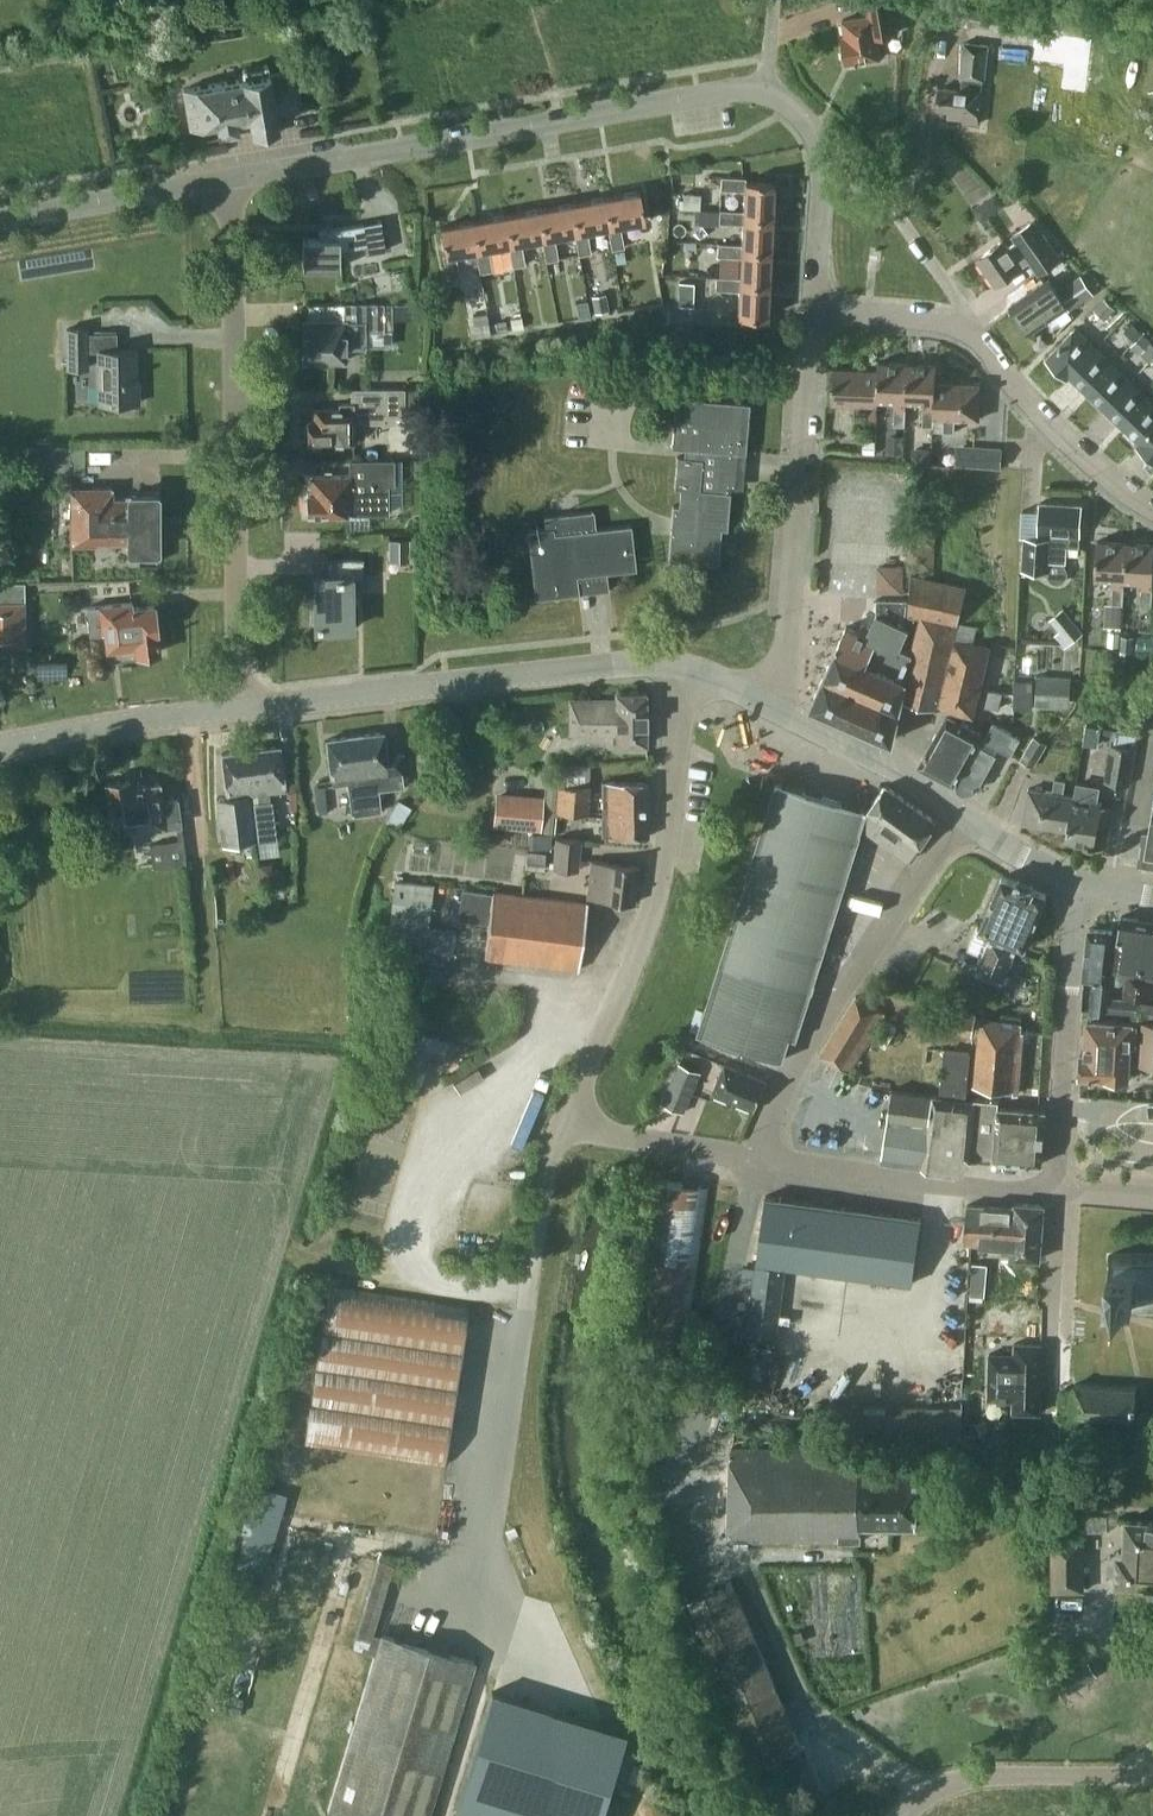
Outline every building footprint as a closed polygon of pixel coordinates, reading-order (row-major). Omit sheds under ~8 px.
[(892,6),(891,0),(866,0),(868,15),(844,19),(847,35),(842,36),(847,63),(883,57),(878,33),(897,30),(892,6)] [(969,8),(967,26),(1000,30),(1002,12),(969,8)] [(1023,26),(1049,29),(1051,14),(1025,11),(1023,26)] [(981,123),(983,91),(982,91),(984,79),(986,79),(989,43),(964,40),(959,89),(940,87),(938,109),(949,110),(949,117),(963,119),(963,121),(981,123)] [(275,110),(302,105),(295,68),(269,73),(267,63),(240,68),(242,78),(182,88),(188,126),(215,122),(216,132),(235,129),(233,118),(246,115),(249,128),(253,128),(255,137),(275,134),(274,125),(277,124),(275,110)] [(743,189),(742,210),(742,214),(771,215),(773,181),(743,180),(744,177),(720,176),(719,188),(743,189)] [(609,225),(604,226),(608,250),(622,247),(617,223),(642,219),(637,191),(604,197),(609,225)] [(699,208),(700,193),(682,192),(682,207),(699,208)] [(981,220),(1005,204),(997,192),(973,208),(981,220)] [(604,197),(572,203),(577,231),(572,232),(576,255),(588,253),(584,230),(604,226),(609,225),(604,197)] [(542,236),(538,237),(542,261),(555,259),(551,235),(572,232),(577,231),(572,203),(538,209),(542,236)] [(538,209),(505,214),(510,242),(506,243),(510,266),(522,264),(518,241),(538,237),(542,236),(538,209)] [(742,223),(741,244),(741,247),(770,248),(771,215),(742,214),(742,210),(719,209),(718,222),(742,223)] [(505,214),(472,220),(477,248),(473,249),(477,272),(489,270),(485,247),(506,243),(510,242),(505,214)] [(1039,270),(1060,255),(1034,218),(1012,233),(1016,239),(1009,244),(1004,238),(979,256),(997,282),(1030,258),(1039,270)] [(303,237),(303,266),(340,265),(340,248),(364,243),(366,252),(386,248),(381,219),(320,230),(321,237),(303,237)] [(452,252),(473,249),(477,248),(472,220),(438,226),(443,255),(439,256),(443,278),(456,276),(452,252)] [(740,256),(739,276),(739,280),(768,281),(770,248),(741,247),(741,244),(717,242),(716,255),(740,256)] [(1057,314),(1068,306),(1070,308),(1093,292),(1081,274),(1059,289),(1054,282),(1043,289),(1039,284),(1012,302),(1030,329),(1056,312),(1057,314)] [(767,316),(768,281),(739,280),(739,276),(716,275),(716,289),(739,290),(738,314),(767,316)] [(453,298),(451,282),(438,284),(441,300),(453,298)] [(693,306),(693,282),(678,282),(677,305),(693,306)] [(608,310),(604,293),(590,296),(594,313),(608,310)] [(1116,307),(1104,296),(1093,308),(1105,319),(1116,307)] [(365,331),(382,331),(382,302),(345,302),(345,320),(303,320),(303,361),(344,361),(344,347),(365,347),(365,331)] [(591,314),(589,304),(578,306),(580,317),(591,314)] [(492,335),(488,312),(466,316),(470,339),(492,335)] [(523,328),(521,317),(510,318),(511,330),(523,328)] [(1135,341),(1143,332),(1132,322),(1124,330),(1135,341)] [(98,403),(139,402),(138,380),(135,380),(134,349),(115,349),(115,333),(87,333),(86,327),(66,327),(65,368),(86,367),(87,350),(97,350),(98,403)] [(1070,373),(1096,346),(1076,327),(1047,357),(1069,377),(1071,374),(1070,373)] [(1141,352),(1150,343),(1149,342),(1150,341),(1143,334),(1132,346),(1139,353),(1140,352),(1141,352)] [(1070,373),(1071,374),(1088,390),(1114,363),(1096,346),(1070,373)] [(879,361),(878,371),(879,371),(878,398),(879,398),(896,399),(895,424),(906,425),(907,399),(908,362),(879,361)] [(937,363),(908,362),(907,399),(925,400),(924,425),(934,426),(935,415),(934,415),(936,381),(937,363)] [(1106,407),(1132,380),(1114,363),(1088,390),(1106,407)] [(879,371),(878,371),(833,369),(832,402),(856,403),(855,417),(878,418),(879,398),(878,398),(879,371)] [(1150,396),(1132,380),(1106,407),(1124,424),(1150,396)] [(935,415),(934,426),(934,430),(956,431),(956,416),(980,417),(981,383),(936,381),(934,415),(935,415)] [(353,441),(353,422),(384,421),(384,417),(404,416),(404,410),(415,409),(415,391),(404,392),(404,387),(352,388),(352,399),(339,399),(339,405),(314,405),(314,416),(308,416),(308,421),(302,425),(302,432),(308,437),(308,441),(353,441)] [(1124,424),(1141,440),(1139,442),(1139,443),(1142,440),(1142,441),(1152,429),(1152,399),(1150,396),(1124,424)] [(670,446),(688,447),(737,452),(744,453),(748,402),(674,397),(670,446)] [(1142,441),(1142,440),(1139,443),(1152,456),(1152,429),(1142,441)] [(876,440),(863,440),(863,452),(875,452),(876,440)] [(1001,468),(1002,447),(979,445),(978,466),(1001,468)] [(734,488),(737,452),(688,447),(688,457),(676,456),(674,483),(728,488),(734,488)] [(307,512),(389,512),(388,484),(395,484),(394,458),(349,459),(349,475),(310,475),(311,490),(306,490),(306,495),(303,498),(303,505),(307,509),(307,512)] [(728,488),(674,483),(673,487),(679,487),(678,506),(671,506),(667,560),(716,563),(719,526),(725,527),(728,488)] [(139,562),(156,562),(156,493),(124,494),(124,497),(111,497),(111,487),(70,487),(70,543),(96,543),(96,538),(121,538),(121,547),(139,547),(139,562)] [(1040,502),(1039,536),(1024,535),(1023,569),(1050,571),(1050,560),(1067,561),(1067,545),(1079,546),(1080,534),(1081,504),(1040,502)] [(579,592),(579,586),(608,583),(607,571),(636,568),(631,523),(596,527),(594,509),(544,515),(545,527),(527,529),(535,597),(579,592)] [(908,516),(907,566),(934,567),(934,517),(908,516)] [(1099,538),(1097,575),(1116,576),(1115,588),(1114,602),(1112,602),(1113,603),(1121,603),(1124,603),(1125,588),(1126,578),(1126,577),(1129,540),(1099,538)] [(404,539),(386,539),(386,558),(404,558),(404,539)] [(1129,540),(1126,577),(1126,578),(1143,579),(1141,604),(1152,605),(1152,542),(1129,540)] [(314,621),(314,624),(318,624),(319,632),(336,632),(336,624),(353,624),(353,576),(364,576),(363,557),(328,558),(328,573),(314,573),(314,595),(308,595),(308,621),(314,621)] [(903,591),(903,566),(877,566),(877,591),(903,591)] [(922,616),(914,651),(904,699),(974,715),(991,645),(975,641),(979,625),(959,620),(968,585),(912,572),(910,611),(922,616)] [(895,739),(904,699),(914,651),(901,645),(908,627),(904,625),(907,599),(875,598),(877,613),(868,635),(847,625),(813,703),(895,739)] [(25,601),(0,601),(0,646),(25,646),(25,601)] [(155,623),(158,618),(157,611),(153,608),(153,603),(131,605),(130,601),(86,606),(89,632),(103,631),(105,649),(133,646),(134,653),(158,650),(155,623)] [(1077,627),(1062,608),(1049,618),(1064,637),(1077,627)] [(1120,631),(1108,631),(1108,645),(1119,646),(1120,631)] [(1134,635),(1121,635),(1120,650),(1133,651),(1134,635)] [(1138,636),(1136,649),(1152,651),(1152,637),(1138,636)] [(1069,705),(1071,677),(1037,675),(1036,703),(1069,705)] [(1032,708),(1033,680),(1015,680),(1014,707),(1032,708)] [(1003,691),(989,688),(985,705),(999,708),(1003,691)] [(617,744),(646,744),(645,692),(616,693),(616,699),(570,700),(571,733),(617,732),(617,744)] [(957,782),(958,778),(979,741),(984,731),(947,715),(921,763),(957,782)] [(983,743),(979,741),(958,778),(962,787),(968,790),(977,789),(1001,746),(1012,752),(1021,736),(996,725),(994,728),(991,727),(983,743)] [(353,813),(372,811),(382,810),(379,790),(404,787),(402,774),(408,773),(405,752),(387,755),(384,731),(328,738),(334,784),(349,782),(353,813)] [(1129,785),(1136,735),(1114,732),(1112,744),(1110,743),(1104,782),(1129,785)] [(1047,745),(1033,737),(1021,758),(1034,766),(1047,745)] [(278,745),(249,749),(254,795),(257,795),(258,802),(254,802),(258,833),(275,831),(270,793),(284,791),(278,745)] [(247,796),(254,795),(249,749),(221,753),(227,798),(216,799),(222,845),(253,841),(247,796)] [(134,831),(180,824),(176,798),(161,800),(159,782),(129,787),(127,778),(105,782),(108,804),(94,806),(98,827),(112,825),(113,829),(133,826),(134,831)] [(1029,788),(1023,822),(1067,829),(1068,829),(1074,801),(1075,796),(1069,795),(1064,794),(1067,780),(1055,778),(1052,792),(1029,788)] [(784,1058),(791,1035),(798,1037),(855,852),(861,833),(863,827),(908,859),(937,819),(886,782),(867,809),(776,781),(740,896),(731,893),(725,912),(734,915),(698,1032),(784,1058)] [(601,782),(601,810),(617,810),(617,813),(647,813),(647,782),(601,782)] [(322,786),(326,812),(342,810),(338,783),(322,786)] [(1067,829),(1065,838),(1096,843),(1099,825),(1108,827),(1111,808),(1101,806),(1102,800),(1098,799),(1100,788),(1077,784),(1075,796),(1074,801),(1068,829),(1067,829)] [(590,812),(590,785),(558,785),(557,812),(590,812)] [(493,826),(541,830),(544,795),(496,791),(493,826)] [(408,810),(396,802),(383,822),(396,830),(408,810)] [(1152,857),(1152,805),(1144,856),(1152,857)] [(647,837),(647,813),(617,813),(617,810),(601,810),(601,837),(647,837)] [(550,848),(551,832),(531,831),(530,847),(550,848)] [(578,870),(582,839),(557,837),(553,867),(578,870)] [(182,838),(149,843),(153,867),(186,862),(182,838)] [(545,853),(527,851),(525,868),(544,870),(545,853)] [(638,865),(592,859),(587,896),(634,902),(638,865)] [(259,876),(273,875),(271,862),(258,863),(259,876)] [(1002,876),(981,927),(976,925),(967,947),(984,955),(978,970),(1002,981),(1017,944),(1023,947),(1045,894),(1002,876)] [(387,944),(452,952),(455,928),(428,924),(434,883),(395,878),(387,944)] [(492,892),(492,893),(461,890),(457,919),(488,923),(484,958),(578,970),(586,903),(492,892)] [(1124,995),(1136,997),(1148,919),(1121,915),(1113,969),(1128,971),(1124,995)] [(1148,919),(1136,997),(1147,998),(1151,974),(1152,974),(1152,920),(1148,919)] [(1101,1013),(1112,932),(1089,929),(1082,979),(1093,981),(1088,1011),(1101,1013)] [(849,1070),(884,1012),(856,995),(821,1053),(849,1070)] [(1136,1014),(1137,998),(1108,996),(1107,1012),(1136,1014)] [(1138,1000),(1136,1015),(1152,1017),(1152,1002),(1138,1000)] [(1021,1022),(975,1018),(976,1011),(944,1005),(939,1027),(979,1036),(975,1083),(997,1085),(997,1089),(1013,1091),(1013,1097),(1046,1100),(1052,1033),(1021,1030),(1021,1022)] [(1088,1017),(1086,1050),(1081,1050),(1079,1074),(1110,1076),(1110,1078),(1126,1080),(1127,1077),(1130,1077),(1131,1062),(1152,1064),(1152,1022),(1088,1017)] [(426,1050),(431,1034),(404,1025),(398,1040),(426,1050)] [(996,1158),(999,1106),(1000,1099),(975,1096),(975,1098),(967,1097),(972,1051),(945,1048),(940,1094),(892,1088),(882,1159),(960,1170),(974,1155),(993,1157),(993,1158),(996,1158)] [(702,1072),(679,1061),(661,1102),(685,1112),(702,1072)] [(755,1108),(767,1079),(725,1061),(712,1090),(755,1108)] [(1045,1109),(999,1106),(996,1158),(1042,1161),(1045,1109)] [(711,1185),(658,1177),(634,1340),(687,1348),(711,1185)] [(787,1265),(872,1277),(913,1282),(922,1216),(766,1194),(757,1260),(751,1259),(748,1281),(754,1282),(747,1330),(777,1334),(787,1265)] [(967,1204),(966,1225),(1043,1230),(1045,1203),(1015,1201),(1015,1207),(967,1204)] [(1041,1258),(1043,1230),(966,1225),(965,1241),(1011,1244),(1011,1256),(1041,1258)] [(1152,1303),(1152,1254),(1107,1254),(1108,1303),(1152,1303)] [(984,1294),(987,1263),(972,1261),(969,1293),(984,1294)] [(446,1464),(471,1308),(332,1286),(307,1442),(446,1464)] [(1040,1411),(1042,1342),(998,1341),(997,1396),(1015,1397),(1014,1411),(1040,1411)] [(1135,1418),(1137,1386),(1075,1382),(1075,1391),(1062,1390),(1061,1414),(1105,1417),(1105,1422),(1114,1422),(1114,1417),(1135,1418)] [(253,1441),(253,1498),(283,1499),(284,1441),(253,1441)] [(860,1447),(730,1447),(729,1540),(861,1540),(860,1523),(918,1523),(918,1465),(860,1465),(860,1447)] [(1152,1586),(1152,1525),(1127,1523),(1124,1553),(1118,1553),(1116,1583),(1152,1586)] [(1051,1537),(1051,1591),(1085,1590),(1084,1536),(1051,1537)] [(753,1766),(803,1745),(733,1579),(683,1600),(753,1766)] [(476,1660),(382,1632),(329,1810),(348,1815),(430,1815),(476,1660)] [(1060,1680),(1069,1693),(1097,1675),(1088,1661),(1060,1680)] [(629,1732),(558,1711),(558,1712),(538,1706),(539,1705),(513,1697),(513,1699),(495,1693),(493,1693),(494,1691),(492,1691),(454,1815),(604,1815),(629,1732)] [(820,1796),(803,1773),(796,1778),(812,1802),(820,1796)]
